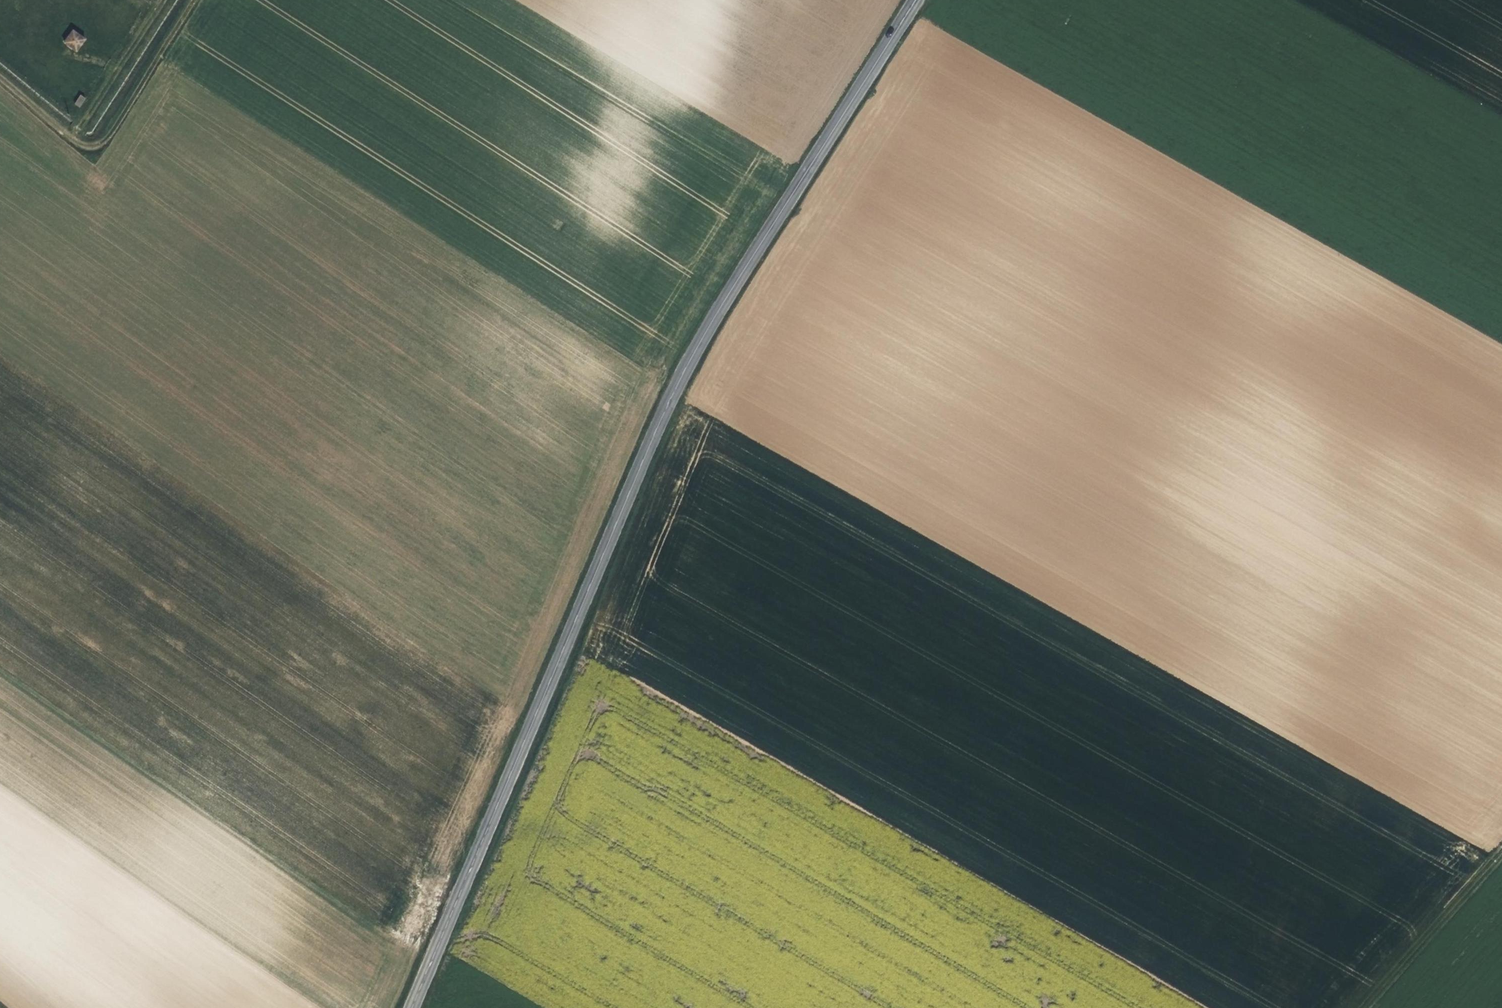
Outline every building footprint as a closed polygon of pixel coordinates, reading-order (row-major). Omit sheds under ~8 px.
[(73,45),(83,33),(72,24),(62,36),(73,45)] [(80,94),(74,104),(80,107),(86,97),(80,94)]
